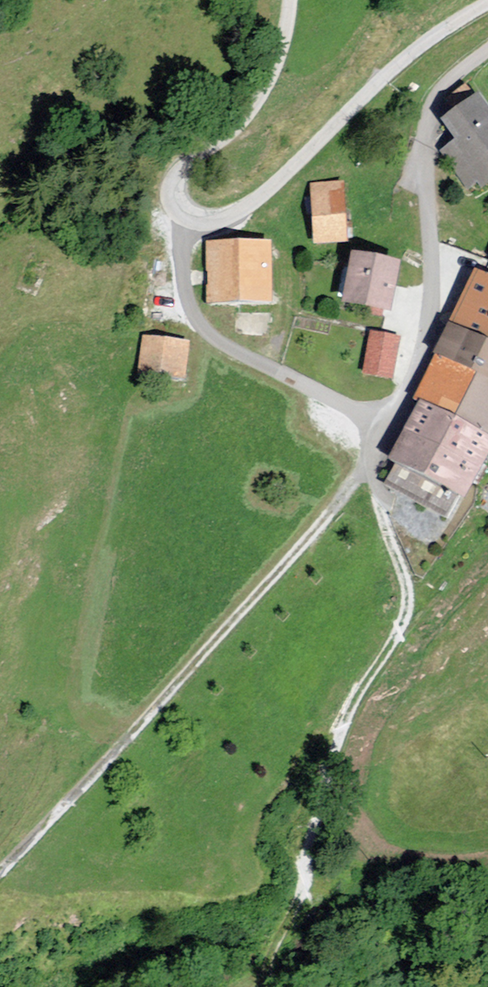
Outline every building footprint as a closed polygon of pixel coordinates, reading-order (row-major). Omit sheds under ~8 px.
[(443,147),(468,186),(482,177),(485,182),(487,180),(487,108),(479,94),(442,117),(456,139),(443,147)] [(339,185),(304,186),(307,246),(342,245),(339,185)] [(263,246),(201,246),(199,307),(263,309),(263,246)] [(386,267),(341,258),(331,310),(376,318),(386,267)] [(475,265),(428,354),(437,358),(417,397),(425,401),(395,457),(404,461),(395,477),(446,504),(487,425),(487,272),(475,265)] [(389,339),(362,335),(354,380),(382,384),(389,339)] [(182,346),(135,340),(131,379),(178,384),(182,346)]
